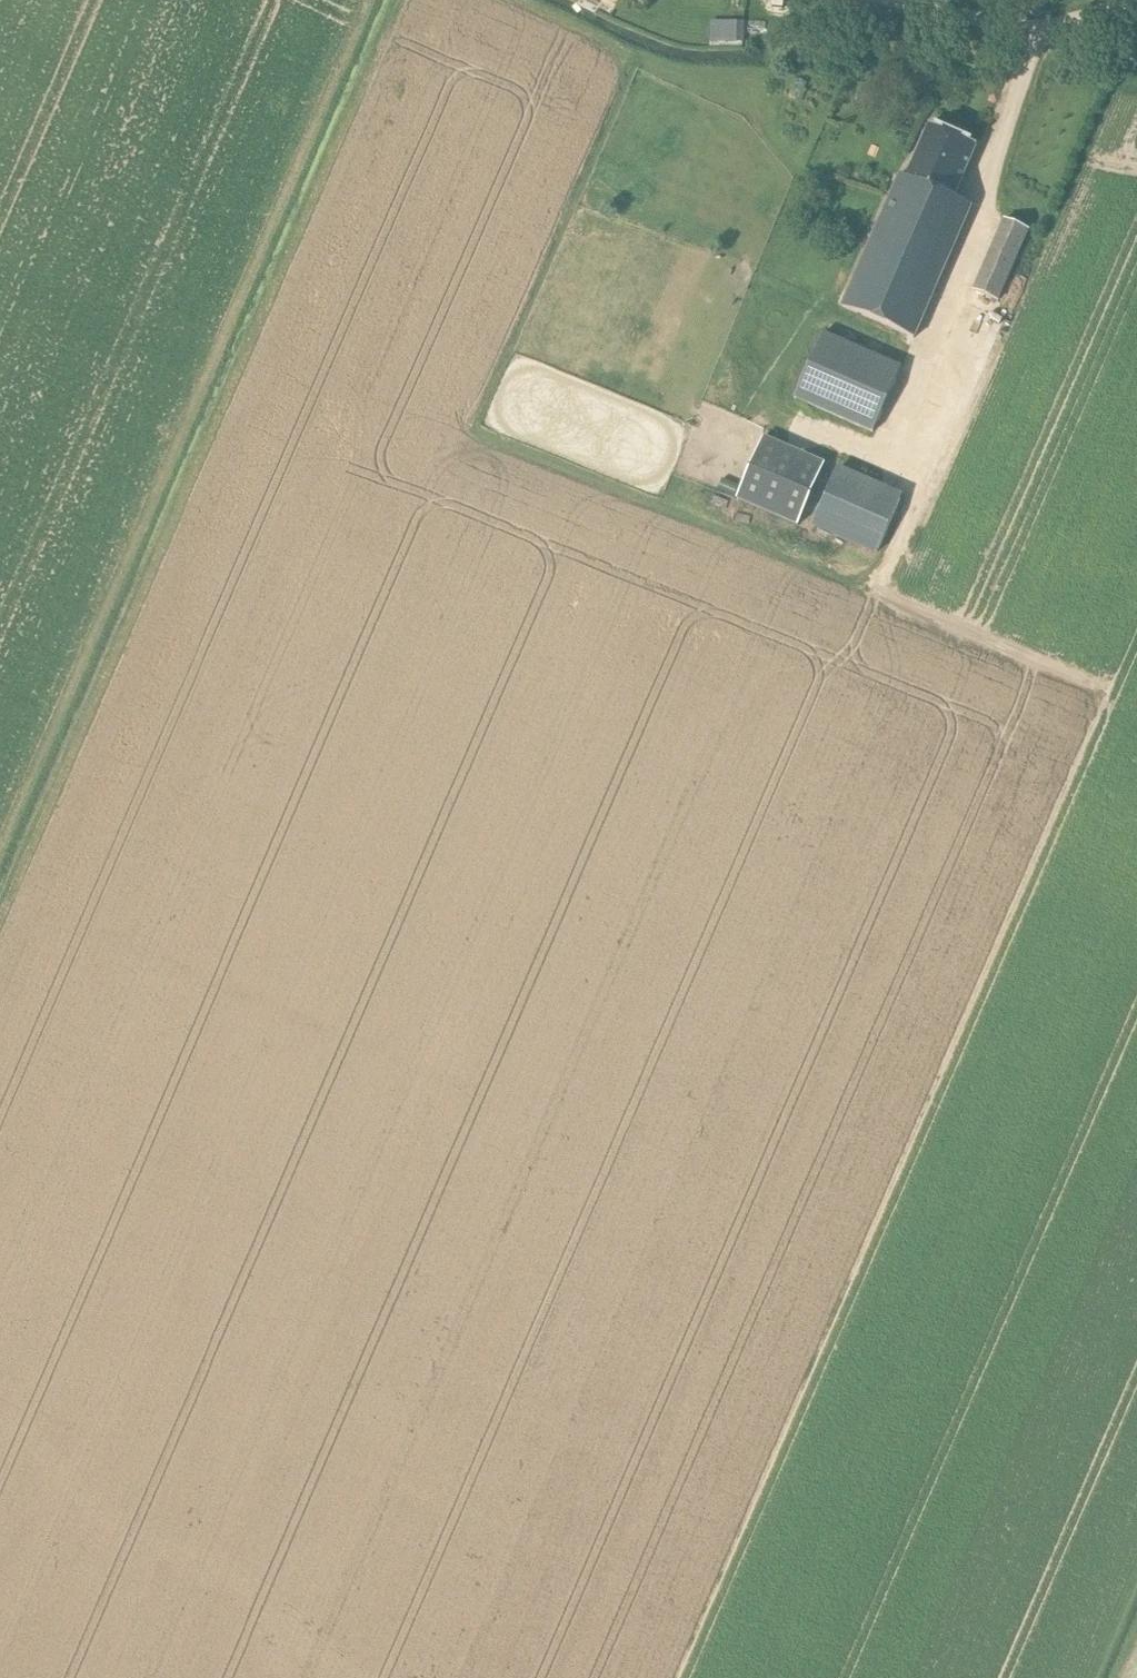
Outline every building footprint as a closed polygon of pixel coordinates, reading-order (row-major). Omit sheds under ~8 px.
[(739,27),(710,26),(710,44),(746,44),(746,20),(739,20),(739,27)] [(899,174),(841,306),(914,337),(971,206),(953,198),(976,146),(929,125),(906,177),(899,174)] [(998,301),(999,300),(1004,302),(1010,287),(1005,284),(1028,231),(1003,220),(973,290),(998,301)] [(872,432),(901,367),(822,333),(794,398),(872,432)] [(736,499),(798,526),(824,464),(763,437),(736,499)] [(902,494),(837,467),(811,526),(875,554),(902,494)]
